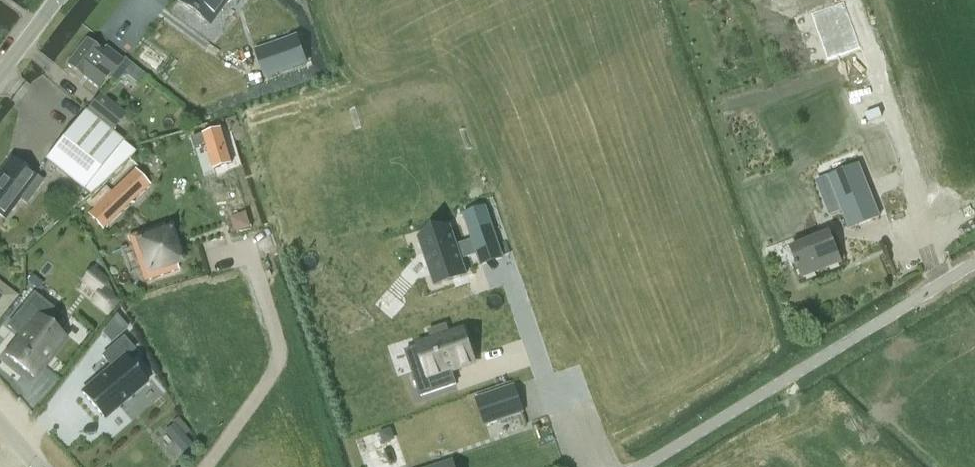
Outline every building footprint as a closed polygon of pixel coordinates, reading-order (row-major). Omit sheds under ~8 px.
[(176,1),(208,25),(226,0),(177,0),(176,1)] [(831,6),(811,13),(827,59),(849,51),(852,50),(859,47),(843,2),(833,5),(831,6)] [(297,36),(255,51),(264,77),(306,63),(297,36)] [(86,38),(65,64),(82,77),(85,74),(100,86),(121,60),(104,47),(101,50),(86,38)] [(99,93),(85,110),(112,132),(125,115),(99,93)] [(44,159),(81,188),(90,195),(134,152),(83,109),(76,119),(44,159)] [(220,129),(191,138),(194,149),(206,145),(213,169),(231,164),(220,129)] [(0,171),(0,216),(3,218),(17,199),(25,205),(42,182),(34,176),(10,158),(0,171)] [(858,165),(828,176),(842,211),(849,228),(878,217),(858,165)] [(110,192),(87,214),(102,229),(148,185),(134,170),(110,192)] [(484,208),(464,215),(474,246),(495,239),(484,208)] [(234,230),(251,226),(248,210),(230,214),(234,230)] [(162,225),(128,236),(132,248),(139,270),(143,282),(177,270),(175,262),(178,261),(178,262),(179,262),(179,260),(178,261),(168,232),(169,232),(169,231),(167,231),(168,231),(165,232),(162,225)] [(450,227),(418,238),(434,285),(466,274),(450,227)] [(829,232),(790,248),(801,277),(840,262),(829,232)] [(31,276),(26,283),(36,291),(42,284),(31,276)] [(19,336),(4,355),(32,377),(64,338),(46,324),(56,313),(33,294),(7,326),(19,336)] [(126,329),(115,315),(101,333),(109,343),(126,329)] [(424,365),(411,370),(420,396),(455,384),(451,371),(474,363),(462,329),(448,334),(445,325),(428,330),(431,339),(417,344),(424,365)] [(110,367),(81,392),(103,419),(146,383),(124,357),(133,350),(122,338),(101,356),(110,367)] [(513,386),(475,398),(484,425),(505,418),(522,412),(513,386)] [(382,444),(394,440),(390,428),(378,432),(382,444)] [(184,436),(182,434),(172,442),(181,453),(191,444),(184,436)]
